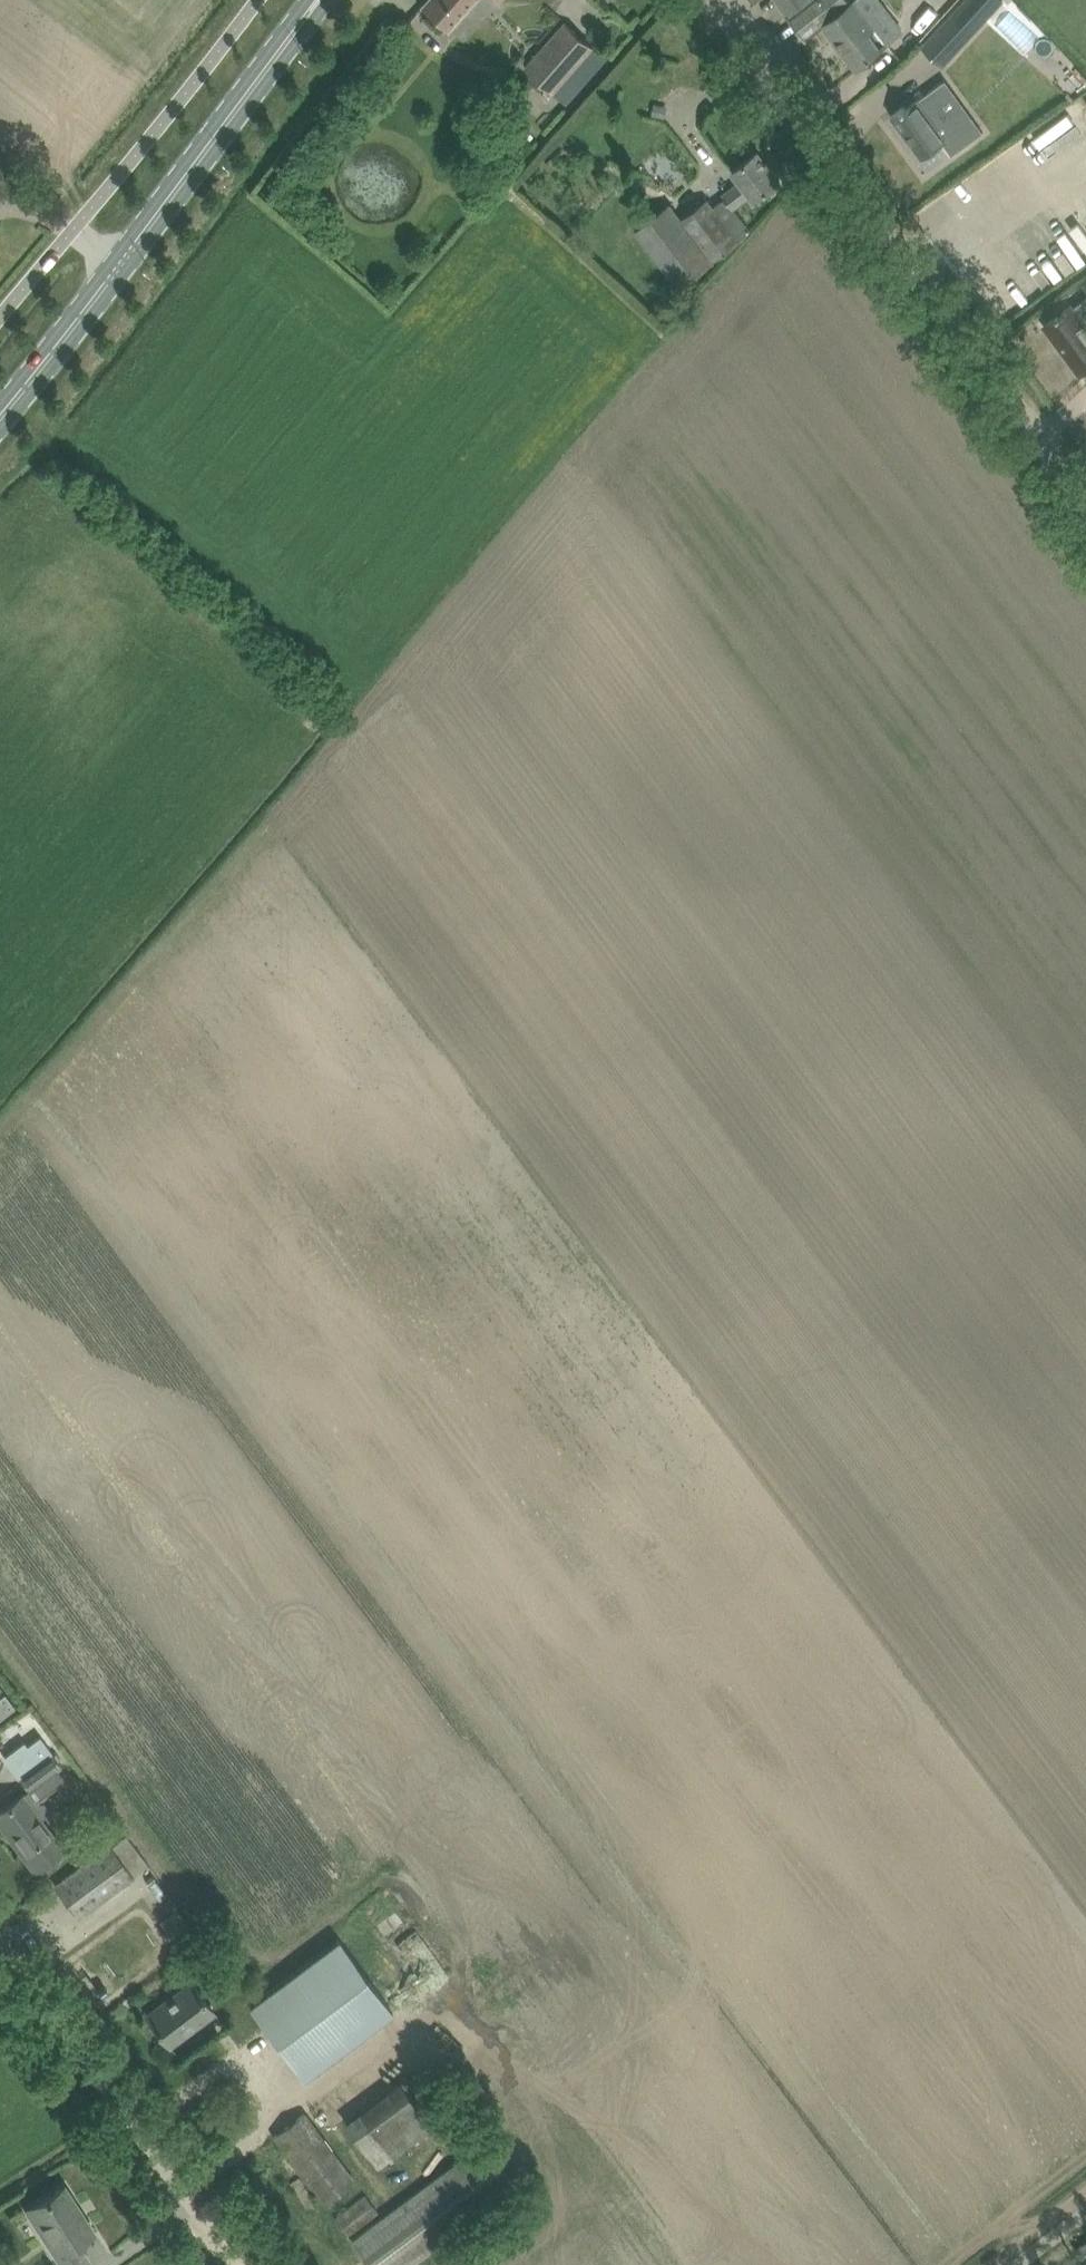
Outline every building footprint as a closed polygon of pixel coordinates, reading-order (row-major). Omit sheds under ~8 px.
[(447,29),(473,0),(426,0),(421,6),(447,29)] [(788,15),(807,0),(777,0),(788,15)] [(788,15),(806,38),(824,24),(858,68),(874,56),(871,53),(887,41),(856,0),(854,0),(852,2),(850,0),(807,0),(788,15)] [(946,66),(1001,0),(966,0),(925,49),(946,66)] [(525,67),(554,93),(572,72),(584,82),(606,57),(566,22),(525,67)] [(970,141),(942,102),(951,96),(941,82),(906,108),(904,106),(892,115),(922,156),(942,141),(952,155),(970,141)] [(657,105),(655,114),(665,116),(667,107),(657,105)] [(740,180),(723,194),(725,197),(713,207),(707,199),(682,218),(671,203),(635,230),(680,288),(714,260),(739,241),(751,228),(734,207),(751,194),(755,199),(780,179),(758,151),(733,171),(740,180)] [(1081,373),(1085,369),(1085,323),(1084,321),(1085,320),(1085,297),(1073,306),(1071,303),(1044,323),(1081,373)] [(15,1703),(5,1690),(0,1693),(0,1714),(15,1703)] [(36,1720),(29,1711),(0,1733),(0,1747),(36,1720)] [(18,1774),(29,1789),(61,1765),(50,1750),(18,1774)] [(0,1810),(0,1821),(7,1830),(12,1837),(35,1869),(63,1847),(51,1831),(41,1818),(49,1812),(49,1807),(44,1801),(39,1800),(30,1788),(23,1793),(13,1801),(0,1810)] [(56,1883),(80,1916),(148,1864),(126,1833),(110,1844),(109,1843),(56,1883)] [(250,2005),(303,2076),(393,2010),(339,1938),(250,2005)] [(147,2013),(170,2044),(214,2010),(192,1980),(147,2013)] [(406,2078),(348,2118),(380,2164),(438,2124),(406,2078)] [(274,2134),(325,2203),(356,2180),(305,2112),(274,2134)] [(371,2264),(407,2264),(515,2185),(483,2142),(352,2239),(371,2264)] [(63,2264),(81,2264),(89,2260),(77,2241),(94,2230),(65,2184),(27,2209),(63,2264)] [(336,2217),(348,2233),(378,2211),(366,2194),(336,2217)]
